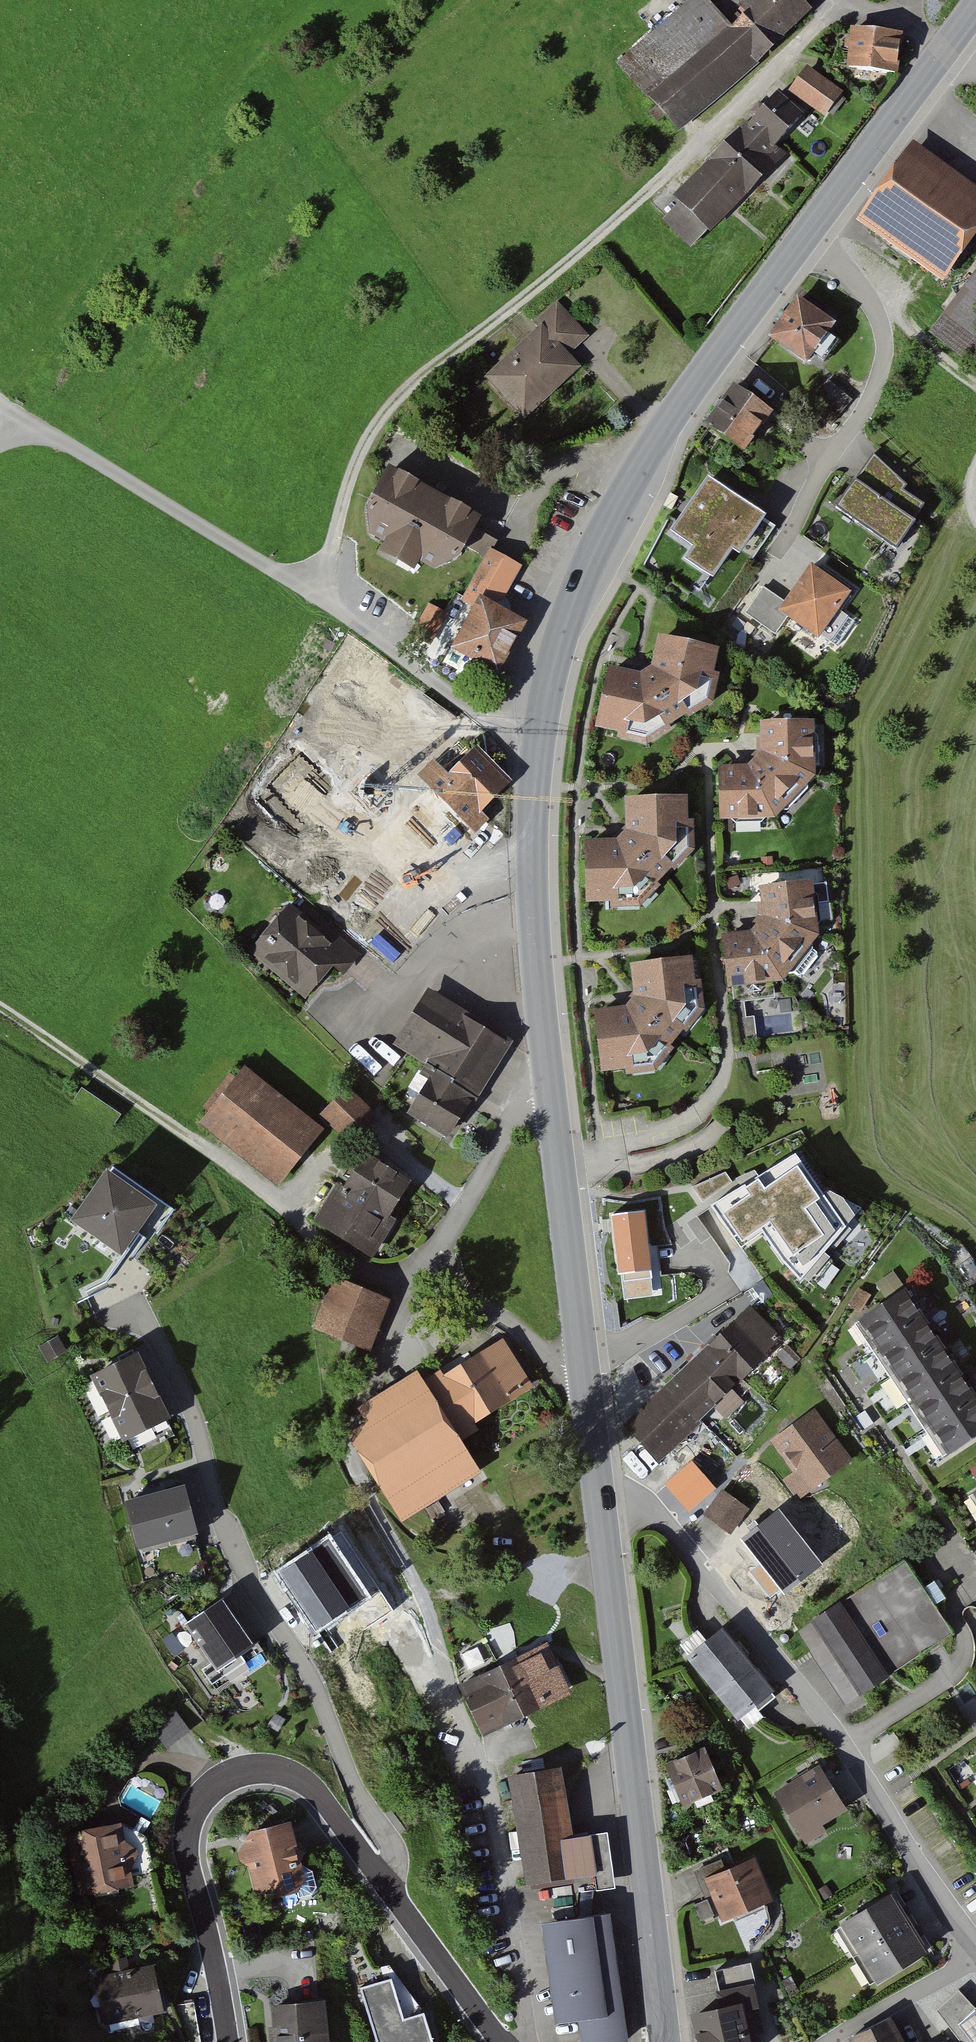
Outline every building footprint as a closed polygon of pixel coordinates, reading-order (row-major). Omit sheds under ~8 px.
[(623,69),(679,134),(814,18),(798,0),(743,0),(736,6),(746,18),(733,29),(708,0),(703,0),(623,69)] [(907,35),(855,28),(851,64),(903,70),(907,35)] [(842,88),(808,68),(793,92),(828,112),(842,88)] [(779,92),(750,119),(776,146),(804,118),(779,92)] [(787,158),(776,146),(750,119),(672,194),(680,203),(664,218),(693,248),(787,158)] [(913,143),(858,220),(943,280),(975,233),(975,187),(913,143)] [(926,332),(966,364),(975,352),(975,271),(926,332)] [(834,328),(797,301),(768,341),(806,368),(834,328)] [(591,337),(561,304),(536,325),(541,330),(484,379),(523,423),(584,370),(570,355),(591,337)] [(828,383),(811,402),(833,422),(850,403),(828,383)] [(775,415),(734,385),(701,430),(742,459),(775,415)] [(907,486),(874,457),(838,510),(896,552),(928,506),(904,491),(907,486)] [(465,544),(487,556),(494,543),(474,532),(479,522),(386,469),(365,506),(369,538),(386,548),(382,555),(414,573),(420,563),(432,570),(458,558),(465,544)] [(779,531),(713,484),(676,535),(722,568),(733,553),(752,567),(779,531)] [(526,571),(493,552),(464,603),(476,610),(454,648),(503,676),(531,627),(503,610),(526,571)] [(853,593),(810,564),(786,601),(765,587),(744,619),(781,644),(795,623),(821,640),(853,593)] [(640,672),(608,668),(592,733),(645,745),(707,703),(713,672),(716,650),(657,636),(649,669),(640,672)] [(759,725),(762,760),(816,781),(814,723),(759,725)] [(432,762),(353,839),(409,896),(487,819),(479,812),(512,780),(477,745),(445,776),(432,762)] [(780,825),(816,781),(762,760),(754,767),(780,825)] [(719,827),(780,825),(754,767),(718,769),(719,827)] [(617,842),(585,840),(585,904),(646,902),(684,855),(684,798),(624,799),(625,835),(617,842)] [(757,890),(760,924),(820,934),(814,883),(757,890)] [(323,937),(291,907),(250,951),(306,1002),(332,974),(341,982),(366,956),(334,926),(323,937)] [(760,924),(752,931),(782,994),(820,934),(760,924)] [(727,999),(782,994),(752,931),(721,934),(727,999)] [(628,1010),(597,1013),(603,1078),(658,1073),(696,1013),(691,961),(633,968),(636,1003),(628,1010)] [(512,1048),(430,997),(399,1045),(436,1069),(409,1112),(454,1140),(512,1048)] [(321,1130),(243,1071),(202,1124),(279,1184),(321,1130)] [(374,1113),(350,1091),(326,1116),(350,1139),(374,1113)] [(340,1186),(397,1222),(419,1187),(362,1151),(340,1186)] [(844,1232),(795,1158),(712,1208),(742,1249),(763,1235),(782,1266),(800,1284),(844,1232)] [(148,1211),(102,1179),(70,1224),(116,1257),(148,1211)] [(397,1222),(340,1186),(318,1221),(375,1256),(397,1222)] [(650,1274),(644,1216),(613,1219),(618,1277),(650,1274)] [(389,1301),(335,1281),(317,1327),(371,1348),(389,1301)] [(901,1293),(854,1326),(947,1460),(975,1440),(975,1401),(901,1293)] [(750,1306),(626,1425),(661,1461),(700,1423),(711,1434),(745,1402),(733,1390),(784,1341),(750,1306)] [(365,1426),(350,1434),(396,1518),(478,1474),(455,1433),(534,1390),(508,1342),(426,1387),(420,1375),(356,1410),(365,1426)] [(133,1380),(124,1363),(87,1381),(118,1442),(155,1423),(143,1401),(149,1398),(139,1377),(133,1380)] [(819,1407),(771,1437),(794,1474),(786,1479),(797,1497),(854,1462),(819,1407)] [(178,1491),(123,1505),(134,1548),(189,1535),(178,1491)] [(750,1510),(724,1492),(707,1516),(733,1534),(750,1510)] [(797,1509),(753,1555),(785,1585),(818,1549),(805,1536),(815,1526),(797,1509)] [(907,1562),(815,1619),(859,1691),(952,1635),(907,1562)] [(219,1601),(184,1625),(210,1663),(199,1670),(209,1685),(223,1676),(218,1669),(251,1647),(219,1601)] [(775,1699),(721,1631),(685,1660),(739,1728),(775,1699)] [(553,1644),(504,1667),(528,1719),(577,1697),(553,1644)] [(486,1739),(528,1719),(504,1667),(462,1686),(486,1739)] [(173,1712),(152,1728),(167,1747),(188,1731),(173,1712)] [(708,1750),(669,1766),(686,1809),(725,1793),(708,1750)] [(848,1815),(817,1769),(775,1797),(805,1843),(848,1815)] [(564,1772),(514,1778),(528,1886),(593,1878),(595,1887),(616,1885),(610,1837),(573,1842),(564,1772)] [(290,1821),(251,1832),(242,1852),(254,1903),(296,1892),(304,1882),(300,1863),(305,1852),(296,1849),(290,1821)] [(126,1825),(71,1834),(82,1898),(137,1888),(126,1825)] [(754,1859),(706,1879),(724,1923),(772,1904),(754,1859)] [(928,1950),(894,1896),(841,1928),(875,1983),(928,1950)] [(544,1925),(555,2025),(579,2022),(581,2041),(624,2041),(627,2041),(613,1917),(544,1925)] [(152,1962),(97,1974),(108,2026),(164,2013),(152,1962)] [(692,2016),(698,2041),(750,2041),(747,2026),(761,2023),(752,1980),(716,1988),(721,2009),(692,2016)] [(362,1991),(378,2041),(432,2041),(424,2016),(405,2022),(392,1982),(362,1991)] [(941,2024),(956,2041),(975,2041),(975,1995),(941,2024)] [(269,2007),(272,2041),(328,2041),(325,2003),(269,2007)] [(852,2040),(853,2041),(908,2041),(894,2017),(852,2040)]
